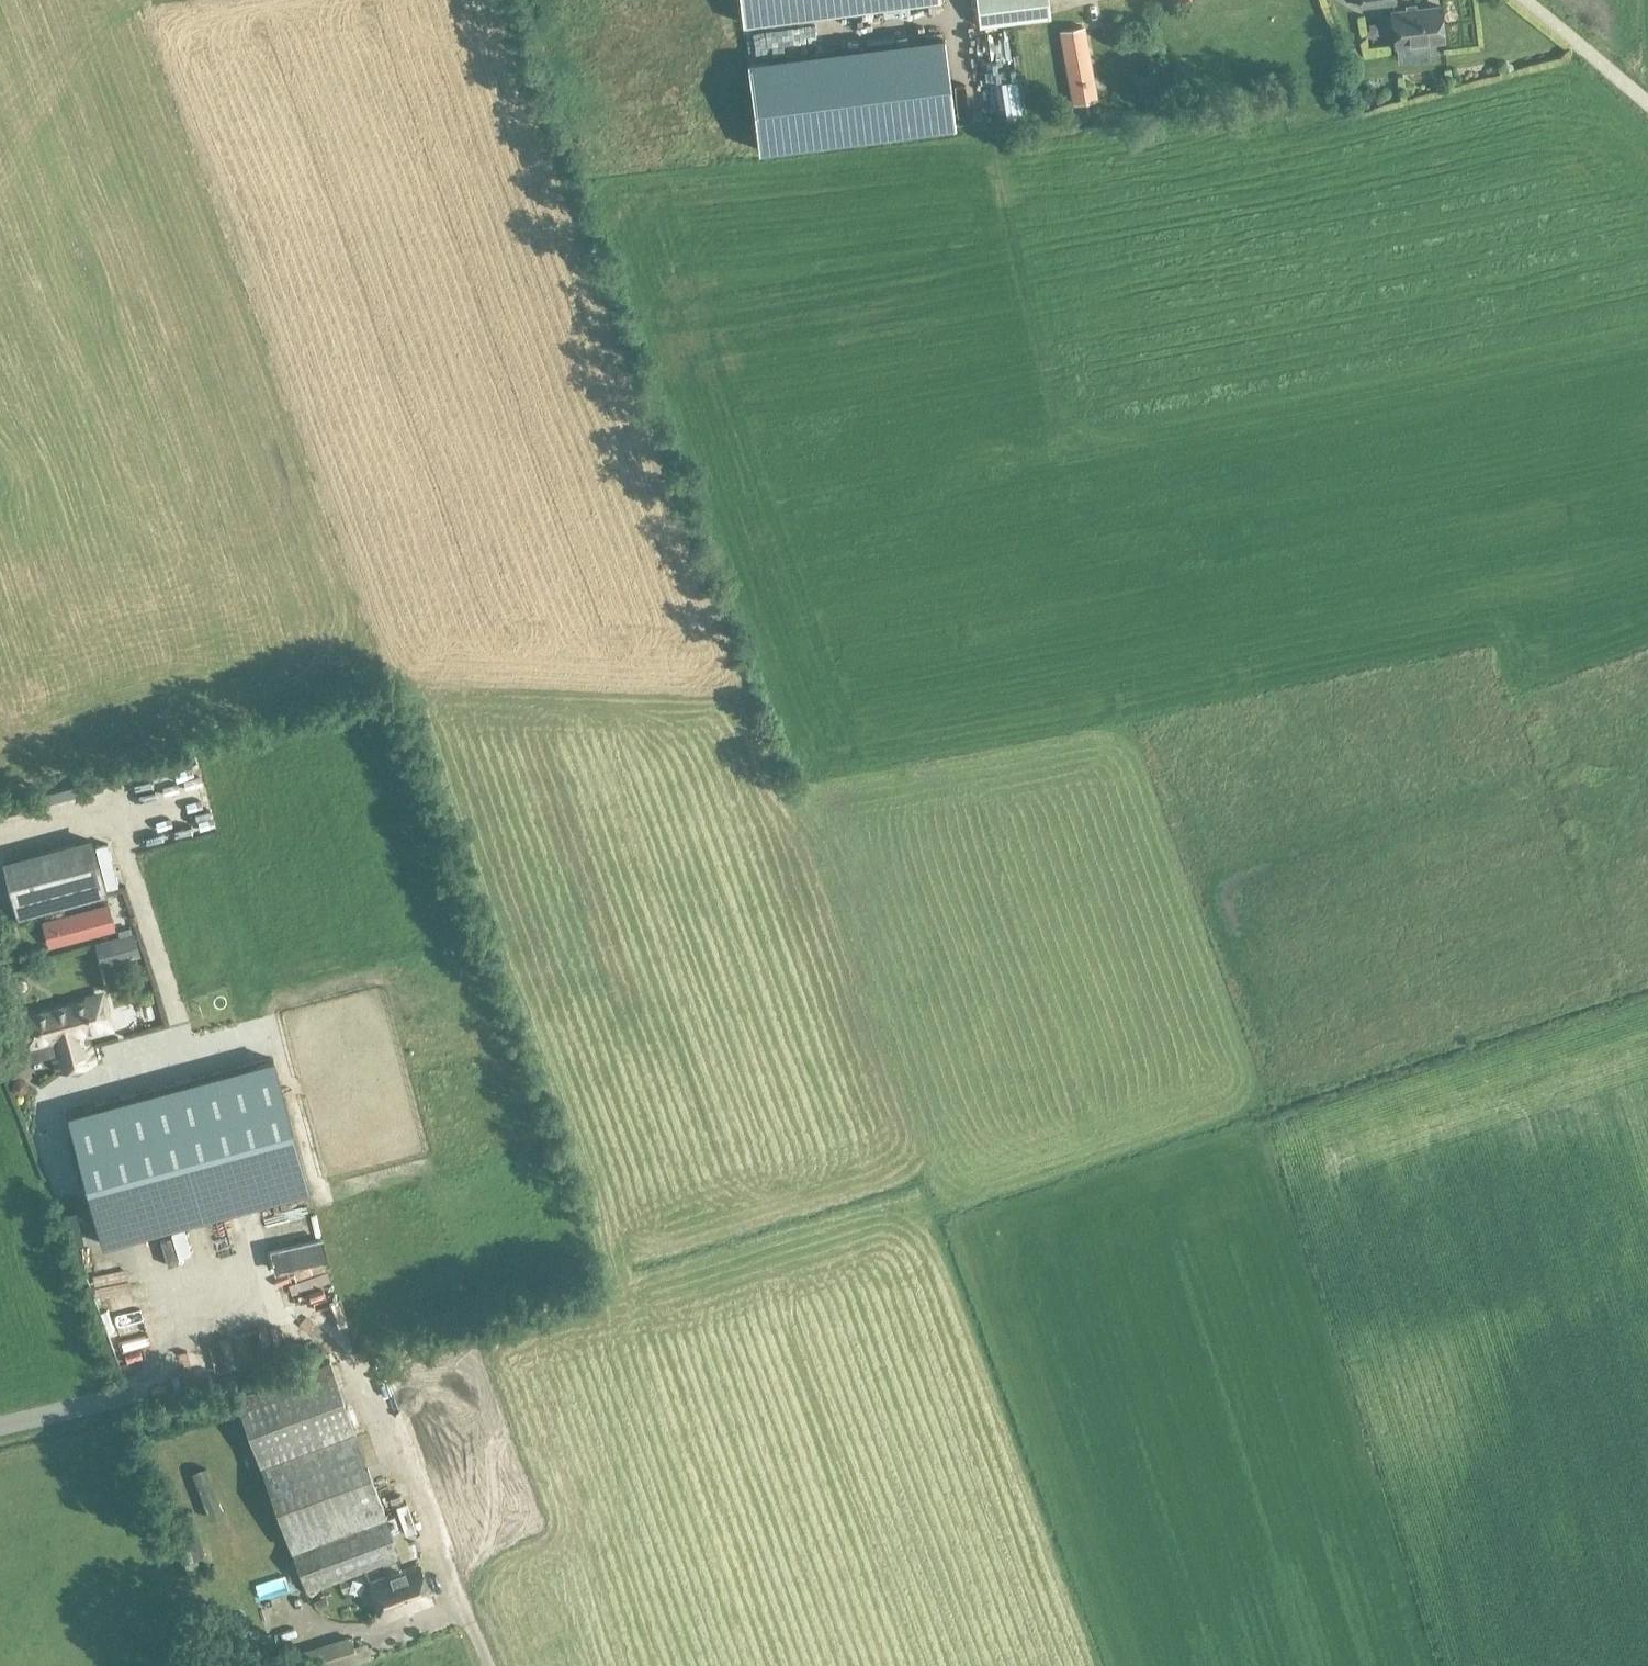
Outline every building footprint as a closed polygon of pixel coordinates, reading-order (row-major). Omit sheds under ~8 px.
[(743,24),(930,0),(740,0),(743,24)] [(983,30),(1054,19),(1051,0),(979,0),(983,30)] [(1440,7),(1393,12),(1396,46),(1444,41),(1440,7)] [(1084,28),(1063,31),(1075,102),(1096,99),(1084,28)] [(944,38),(748,64),(760,152),(956,126),(944,38)] [(1357,51),(1352,39),(1338,45),(1344,57),(1357,51)] [(74,840),(3,863),(21,928),(92,908),(74,840)] [(107,843),(94,847),(106,889),(119,886),(107,843)] [(108,905),(43,922),(50,947),(114,930),(108,905)] [(133,936),(106,943),(110,960),(138,953),(133,936)] [(79,1002),(14,1019),(22,1046),(43,1040),(54,1073),(94,1062),(87,1034),(91,1033),(87,1018),(96,1016),(91,999),(79,1002)] [(275,1058),(69,1114),(104,1244),(311,1188),(275,1058)] [(21,1079),(16,1080),(14,1085),(15,1090),(20,1093),(25,1091),(28,1086),(25,1081),(21,1079)] [(401,1557),(386,1515),(330,1359),(235,1394),(292,1550),(306,1591),(401,1557)] [(396,1504),(405,1532),(416,1529),(407,1501),(396,1504)] [(185,1562),(199,1559),(206,1557),(192,1510),(170,1518),(183,1563),(185,1562)] [(414,1535),(399,1539),(403,1552),(418,1548),(414,1535)] [(419,1565),(371,1582),(384,1618),(432,1601),(419,1565)] [(282,1656),(285,1665),(355,1665),(360,1664),(351,1635),(282,1656)]
